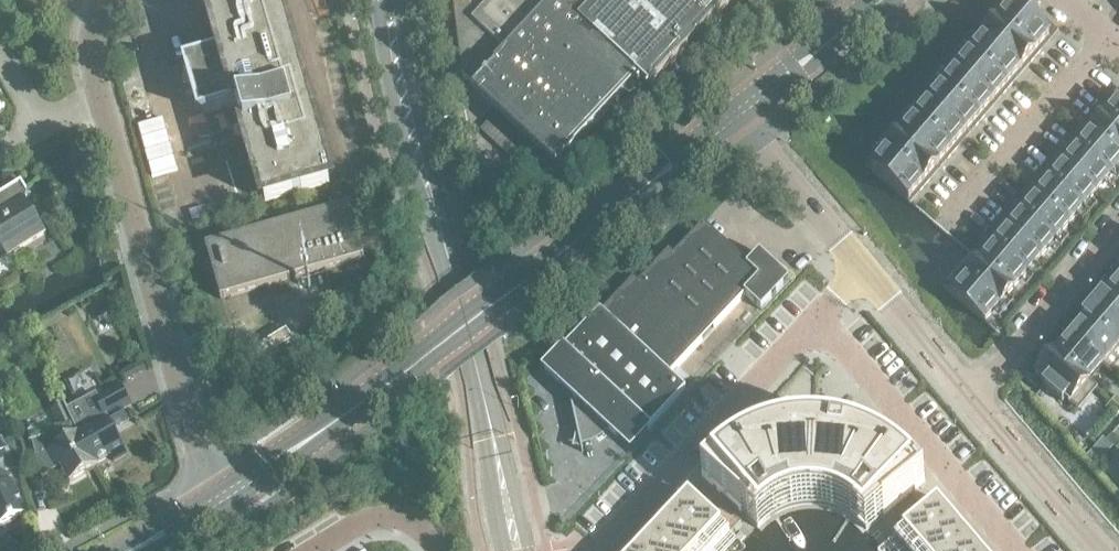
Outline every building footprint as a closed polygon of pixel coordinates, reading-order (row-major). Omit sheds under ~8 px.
[(192,61),(208,115),(238,106),(266,203),(330,185),(277,0),(208,0),(223,53),(192,61)] [(538,148),(556,164),(636,79),(649,91),(734,0),(498,0),(490,9),(483,3),(483,0),(454,4),(463,74),(461,76),(499,111),(482,129),(520,167),(538,148)] [(998,22),(1037,55),(1042,49),(1040,48),(1049,38),(1030,21),(1036,14),(1022,3),(1016,10),(1012,6),(998,22)] [(1037,55),(998,22),(984,39),(1021,70),(1029,62),(1030,63),(1037,55)] [(1021,70),(984,39),(970,55),(1009,88),(1015,82),(1013,80),(1021,70)] [(1009,88),(970,55),(956,71),(993,103),(1001,94),(1003,95),(1009,88)] [(993,103),(956,71),(942,88),(981,121),(987,114),(985,113),(993,103)] [(981,121),(942,88),(928,104),(965,136),(973,126),(975,128),(981,121)] [(1118,125),(1118,99),(1114,104),(1111,101),(1102,111),(1118,125)] [(965,136),(928,104),(914,120),(953,153),(959,146),(957,145),(965,136)] [(1102,111),(1092,123),(1096,126),(1092,130),(1118,153),(1118,125),(1102,111)] [(953,153),(914,120),(900,137),(937,168),(946,158),(947,160),(953,153)] [(1092,130),(1087,136),(1083,133),(1075,143),(1112,175),(1118,166),(1118,153),(1092,130)] [(937,168),(900,137),(886,153),(925,186),(931,178),(930,177),(937,168)] [(1112,175),(1075,143),(1065,155),(1068,158),(1064,162),(1098,191),(1112,175)] [(925,186),(886,153),(872,169),(909,201),(918,190),(920,192),(925,186)] [(1098,191),(1064,162),(1059,168),(1056,165),(1047,176),(1084,207),(1098,191)] [(1084,207),(1047,176),(1037,187),(1040,190),(1036,195),(1070,223),(1084,207)] [(28,195),(27,192),(21,182),(0,195),(0,245),(7,257),(45,234),(24,201),(27,200),(28,195)] [(1028,198),(1019,208),(1056,239),(1070,223),(1036,195),(1031,201),(1028,198)] [(223,301),(366,260),(351,207),(208,248),(223,301)] [(1056,239),(1019,208),(1009,220),(1012,223),(1009,227),(1042,256),(1056,239)] [(789,280),(763,255),(756,256),(747,265),(704,224),(674,256),(669,251),(639,284),(634,279),(603,312),(600,310),(596,314),(593,312),(594,311),(593,310),(577,323),(583,328),(544,369),(578,401),(573,406),(572,403),(571,404),(579,440),(586,438),(593,435),(599,431),(605,426),(616,437),(634,417),(648,430),(686,390),(670,375),(745,295),(761,310),(789,280)] [(1000,230),(992,240),(1028,272),(1042,256),(1009,227),(1003,233),(1000,230)] [(1028,272),(992,240),(981,252),(985,255),(981,259),(1015,288),(1028,272)] [(973,262),(964,272),(1001,304),(1015,288),(981,259),(976,265),(973,262)] [(1001,304),(964,272),(954,284),(957,287),(952,293),(985,322),(1001,304)] [(1100,297),(1118,313),(1118,279),(1104,295),(1103,294),(1100,297)] [(1100,297),(1084,316),(1085,318),(1118,347),(1118,313),(1100,297)] [(1118,363),(1118,347),(1085,318),(1068,338),(1101,366),(1103,365),(1111,372),(1118,363)] [(285,332),(253,351),(261,364),(292,344),(285,332)] [(1068,338),(1051,357),(1093,393),(1098,388),(1089,381),(1101,366),(1068,338)] [(1078,410),(1093,393),(1051,357),(1037,374),(1047,383),(1044,387),(1063,403),(1066,399),(1078,410)] [(81,438),(96,465),(112,457),(115,462),(128,455),(113,429),(128,420),(122,410),(132,405),(121,387),(85,407),(97,429),(81,438)] [(60,429),(75,422),(66,402),(51,409),(60,429)] [(1118,413),(1118,408),(1111,402),(1106,409),(1116,417),(1118,413)] [(706,472),(702,476),(758,528),(760,526),(764,522),(767,520),(770,518),(773,516),(778,513),(779,512),(784,510),(787,509),(790,508),(794,506),(798,506),(800,505),(803,505),(806,505),(808,504),(813,504),(817,505),(821,505),(827,506),(829,507),(834,508),(837,509),(839,510),(843,512),(846,514),(850,516),(852,517),(854,519),(857,521),(859,522),(862,526),(865,529),(866,531),(925,481),(922,478),(919,475),(917,472),(915,470),(912,467),(907,463),(903,459),(900,457),(896,454),(893,452),(888,449),(885,448),(879,444),(875,442),(871,440),(867,438),(864,438),(860,436),(854,434),(855,433),(854,433),(853,434),(848,433),(850,421),(825,417),(823,429),(817,429),(817,427),(816,427),(816,428),(812,428),(808,428),(801,428),(799,428),(792,429),(788,430),(784,430),(780,431),(775,432),(770,434),(767,435),(763,436),(756,438),(751,441),(748,442),(742,445),(734,449),(733,450),(728,453),(725,456),(723,457),(717,462),(713,466),(710,468),(706,472)] [(26,514),(7,474),(19,468),(1,432),(0,433),(0,526),(26,514)] [(43,476),(57,468),(61,465),(70,482),(97,467),(96,465),(81,438),(79,436),(73,439),(70,433),(73,432),(66,432),(60,433),(51,435),(44,436),(38,438),(35,439),(29,441),(29,442),(32,441),(42,478),(44,478),(43,476)] [(1113,434),(1107,441),(1117,450),(1118,448),(1118,440),(1113,434)] [(671,513),(712,550),(730,532),(689,494),(671,513)] [(895,536),(908,550),(918,550),(955,520),(938,499),(895,536)] [(654,531),(675,550),(712,550),(671,513),(654,531)] [(918,550),(957,550),(971,539),(955,520),(918,550)] [(636,550),(638,550),(675,550),(654,531),(636,550)] [(957,550),(982,550),(971,539),(957,550)]
